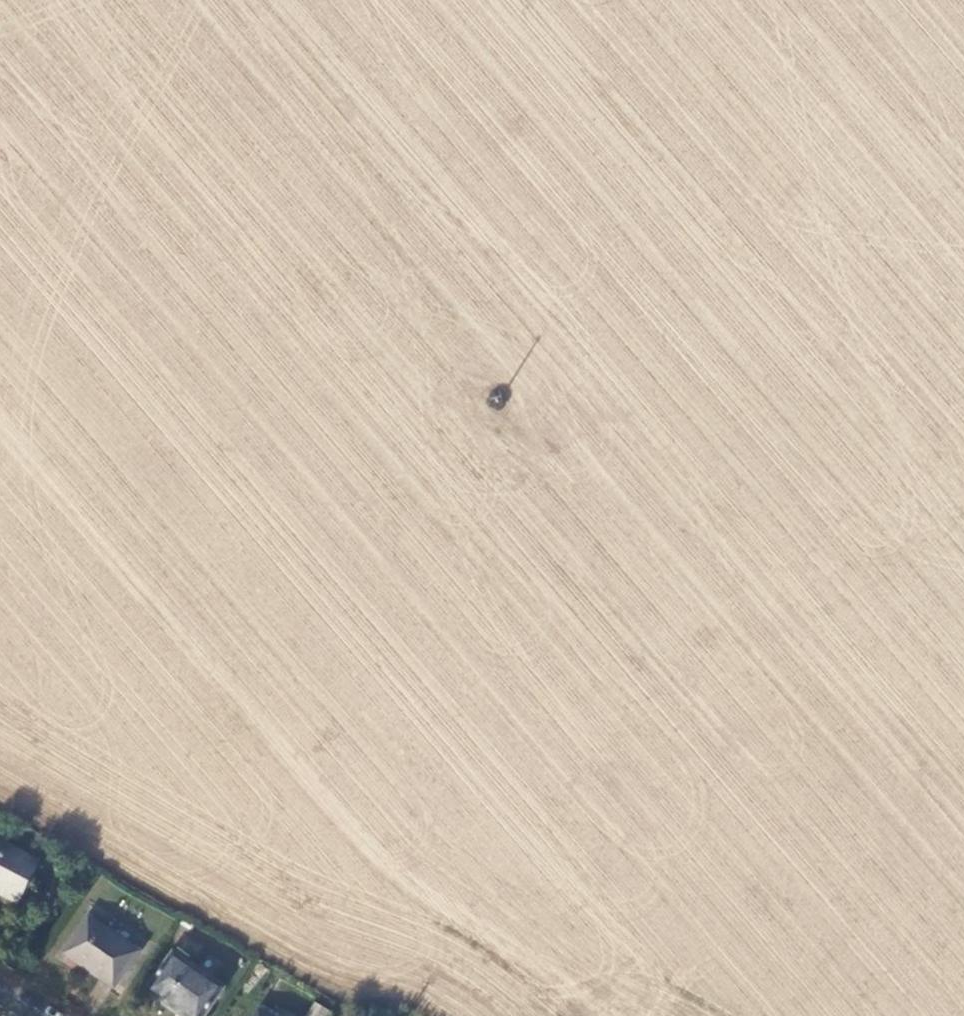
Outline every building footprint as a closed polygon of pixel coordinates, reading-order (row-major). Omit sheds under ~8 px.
[(15,903),(36,863),(0,843),(0,895),(15,903)] [(137,953),(88,918),(62,955),(112,990),(137,953)] [(172,954),(145,992),(179,1015),(203,1015),(223,990),(172,954)]
